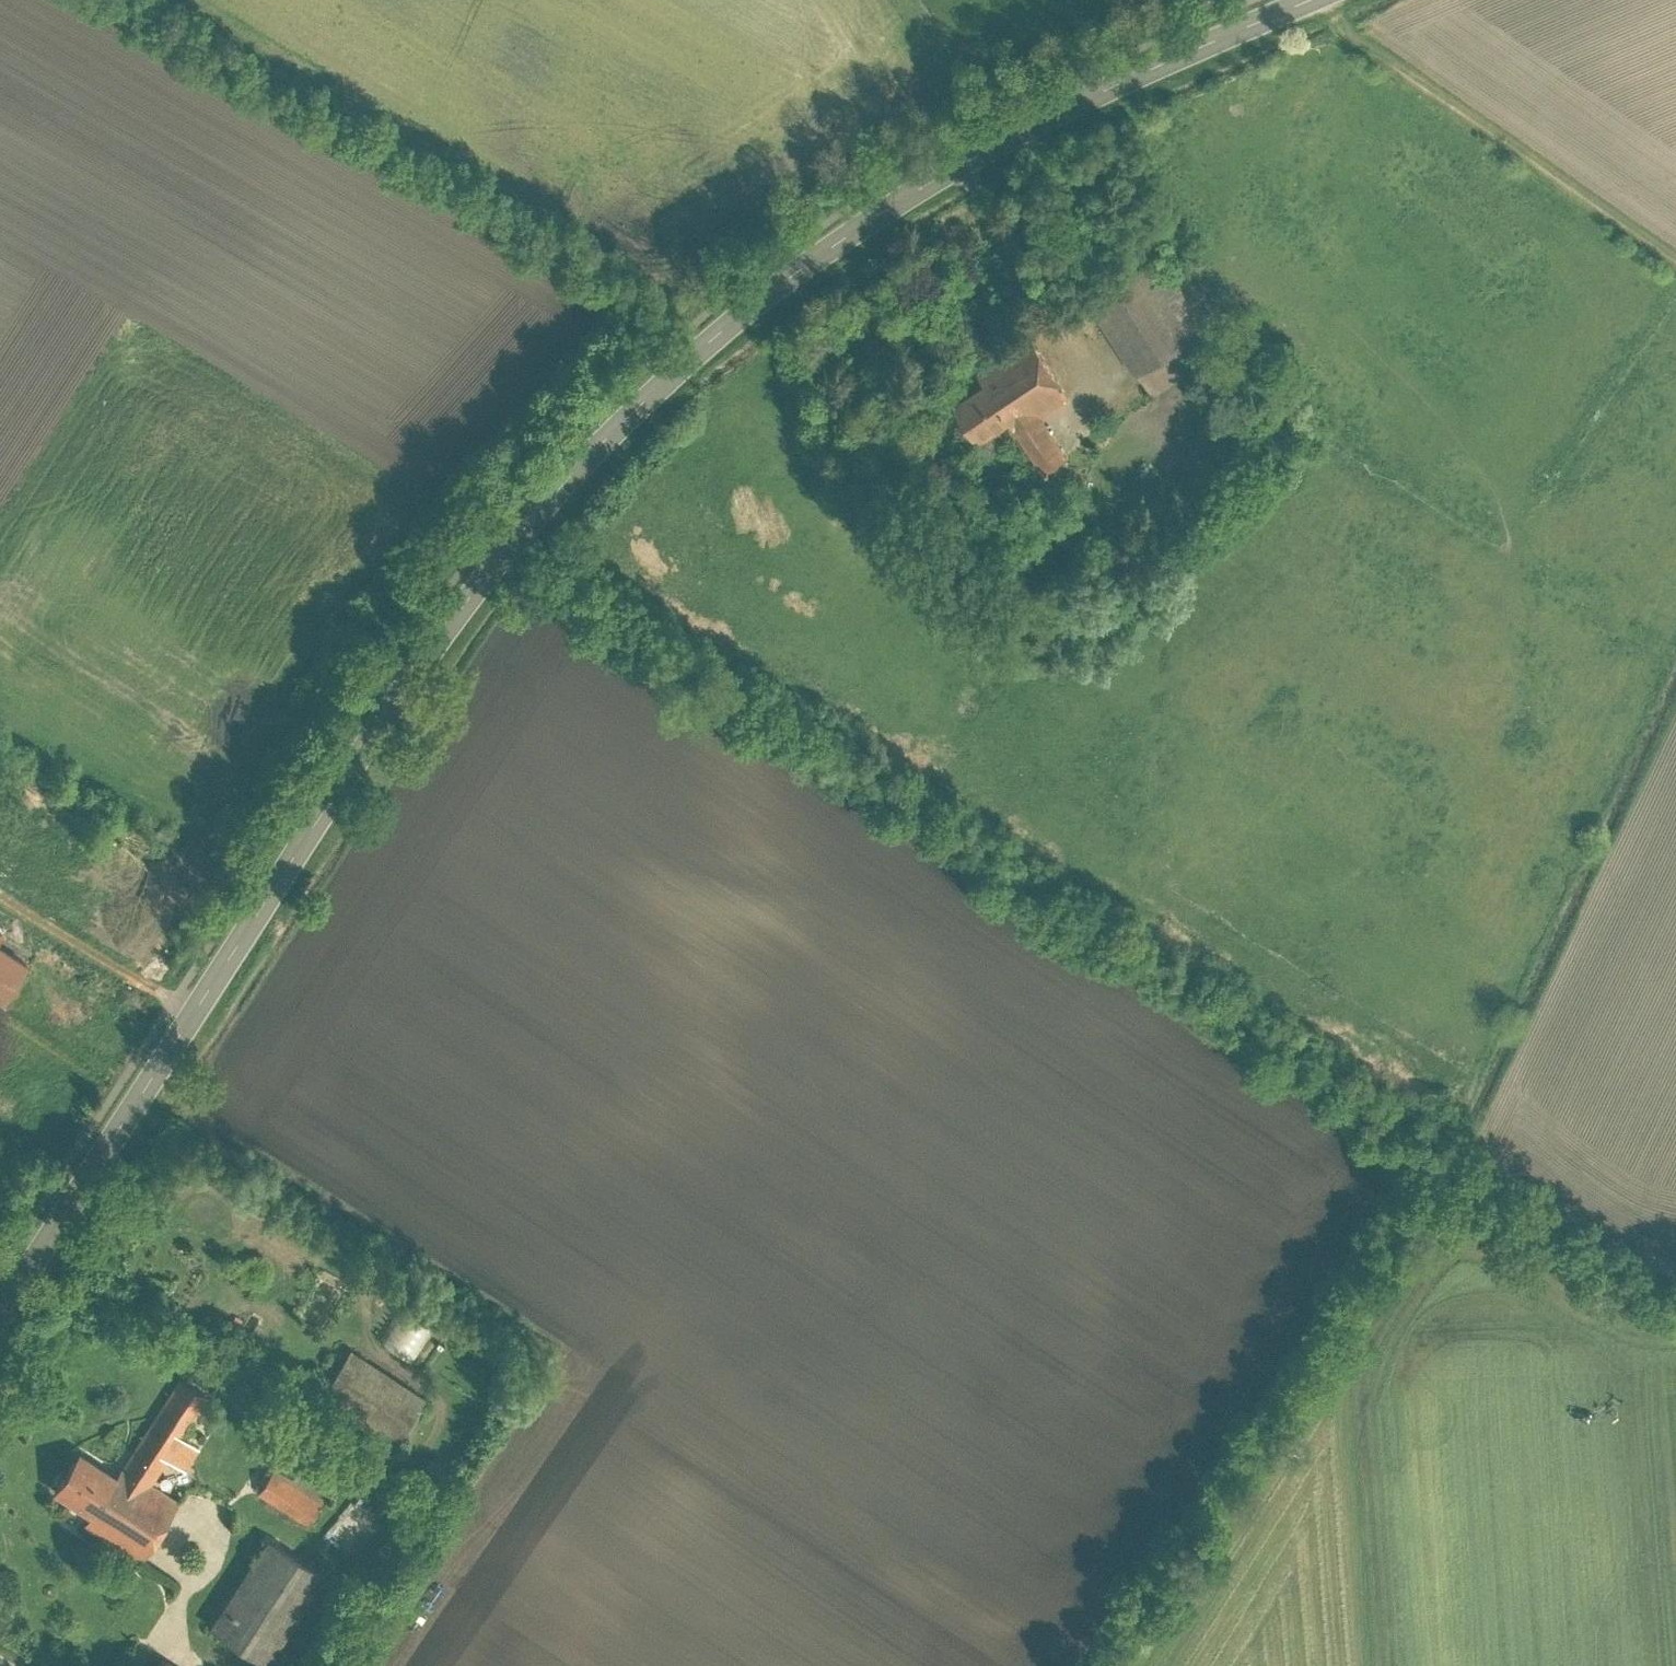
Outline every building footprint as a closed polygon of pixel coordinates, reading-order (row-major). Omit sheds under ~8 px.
[(1159,254),(1085,308),(1155,403),(1229,349),(1159,254)] [(986,390),(957,410),(983,447),(1009,428),(1048,482),(1076,463),(1051,428),(1083,406),(1035,338),(977,378),(986,390)] [(12,1008),(40,960),(9,942),(17,929),(0,919),(0,1001),(12,1008)] [(415,1359),(439,1316),(403,1296),(380,1339),(415,1359)] [(433,1393),(356,1342),(331,1381),(408,1432),(433,1393)] [(89,1444),(63,1484),(99,1507),(90,1521),(146,1557),(186,1495),(158,1478),(173,1454),(192,1466),(209,1440),(190,1428),(214,1392),(185,1372),(124,1466),(89,1444)] [(281,1454),(261,1490),(313,1519),(333,1484),(281,1454)] [(327,1538),(364,1556),(383,1516),(347,1498),(327,1538)] [(337,1570),(276,1530),(216,1622),(278,1661),(337,1570)] [(158,1655),(154,1665),(185,1665),(158,1655)]
